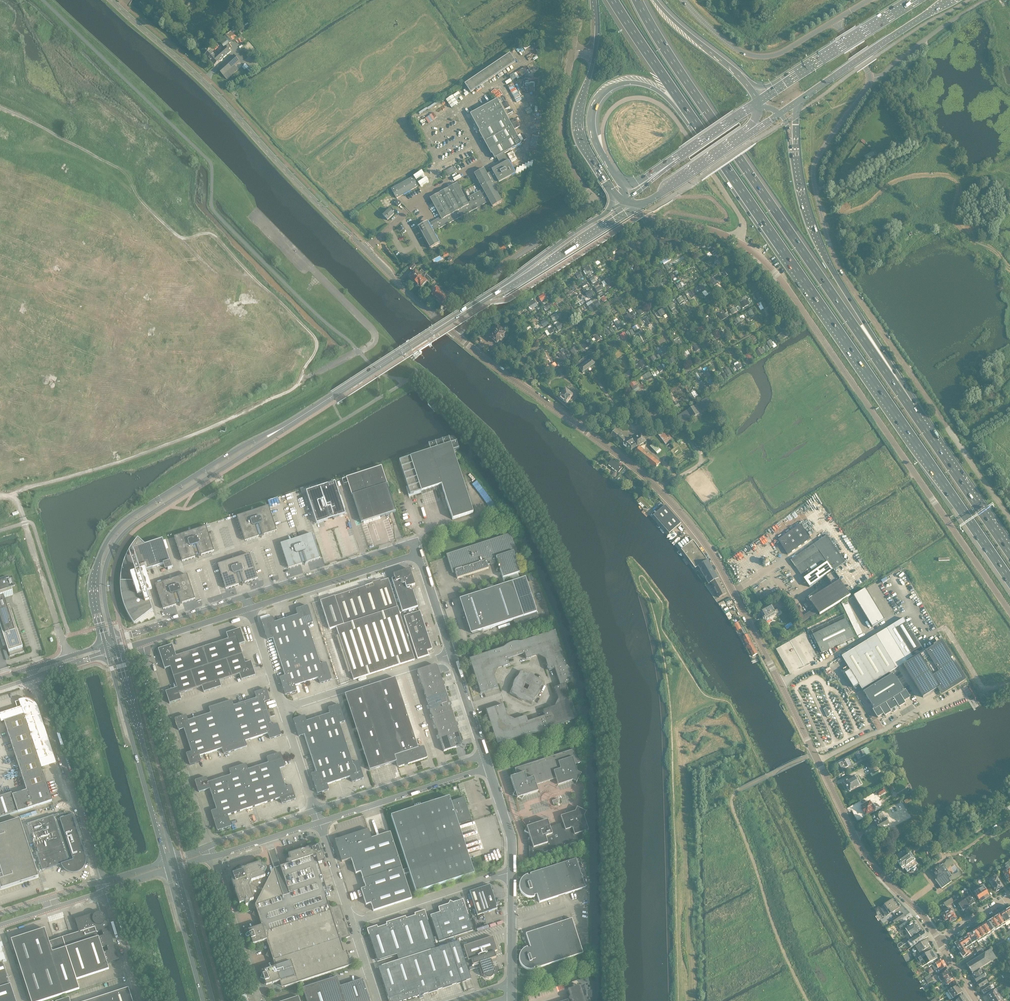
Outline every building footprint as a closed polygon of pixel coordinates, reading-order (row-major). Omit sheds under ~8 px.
[(210,50),(205,55),(209,59),(208,59),(210,62),(211,61),(215,66),(220,61),(221,61),(222,60),(222,59),(231,51),(229,49),(230,48),(228,45),(227,45),(226,44),(225,43),(227,41),(229,43),(237,37),(233,33),(236,31),(235,28),(232,31),(222,39),(223,41),(214,49),(218,53),(215,56),(210,50)] [(465,84),(471,92),(516,62),(510,53),(465,84)] [(234,74),(242,67),(239,63),(240,62),(234,55),(218,70),(224,76),(231,71),(234,74)] [(248,98),(255,93),(250,86),(243,90),(248,98)] [(452,107),(459,103),(453,95),(447,99),(452,107)] [(428,222),(419,227),(431,249),(440,244),(433,231),(438,228),(439,229),(490,201),(493,207),(502,202),(493,185),(498,182),(499,183),(516,174),(514,172),(504,153),(522,144),(498,100),(471,114),(495,158),(497,157),(501,165),(492,170),(493,171),(487,174),(484,169),(475,174),(483,189),(469,198),(471,202),(468,203),(457,183),(431,198),(441,217),(429,224),(428,222)] [(511,121),(515,129),(520,126),(517,118),(511,121)] [(875,155),(876,155),(874,151),(873,151),(864,156),(866,161),(875,156),(875,155)] [(450,168),(445,171),(448,176),(453,173),(450,168)] [(418,186),(413,177),(392,189),(397,198),(418,186)] [(391,193),(382,200),(387,207),(397,200),(391,193)] [(390,209),(383,216),(388,220),(394,214),(393,212),(394,211),(392,208),(390,209)] [(508,251),(504,245),(498,248),(502,254),(508,251)] [(414,283),(415,283),(422,276),(416,271),(410,278),(411,279),(410,279),(411,279),(412,279),(411,280),(412,280),(413,281),(414,283)] [(422,276),(415,283),(416,284),(417,286),(419,286),(419,287),(419,286),(420,287),(420,288),(420,287),(421,288),(427,282),(427,281),(422,276)] [(436,301),(438,301),(444,293),(437,288),(437,287),(437,288),(431,295),(432,296),(431,296),(432,297),(432,296),(433,297),(432,297),(433,297),(434,298),(434,299),(436,301)] [(697,296),(693,290),(688,292),(692,298),(697,296)] [(444,293),(438,301),(438,302),(440,304),(441,303),(442,304),(442,305),(443,304),(443,305),(443,306),(444,305),(444,306),(451,298),(450,298),(444,293)] [(722,321),(727,318),(724,314),(724,312),(718,315),(722,321)] [(629,322),(634,319),(631,313),(625,316),(629,322)] [(549,324),(546,319),(537,325),(540,330),(549,324)] [(499,326),(496,324),(492,329),(496,332),(491,338),(494,341),(494,342),(496,343),(497,343),(505,333),(505,332),(505,331),(503,330),(502,330),(498,327),(499,326)] [(573,355),(578,352),(575,347),(572,348),(573,349),(570,351),(573,355)] [(764,353),(761,348),(756,351),(759,356),(764,353)] [(583,373),(596,364),(596,363),(592,359),(591,358),(594,357),(595,353),(592,354),(589,355),(586,356),(584,358),(581,360),(579,362),(577,364),(575,366),(573,369),(576,369),(579,367),(580,368),(583,373)] [(749,362),(753,359),(752,358),(753,358),(752,356),(751,356),(749,353),(745,356),(749,362)] [(567,359),(564,355),(560,357),(561,359),(558,361),(560,364),(567,359)] [(544,372),(540,366),(536,369),(540,375),(544,372)] [(652,376),(649,372),(642,376),(644,381),(652,376)] [(638,386),(634,381),(629,384),(633,389),(638,386)] [(559,397),(566,403),(573,395),(566,388),(559,397)] [(709,407),(704,400),(675,419),(679,426),(709,407)] [(682,406),(679,401),(677,402),(676,401),(673,403),(677,410),(682,406)] [(653,412),(661,407),(659,404),(651,409),(653,412)] [(639,446),(646,441),(642,434),(633,440),(632,438),(629,440),(627,438),(626,439),(620,434),(615,429),(611,435),(616,439),(620,442),(623,441),(624,443),(624,446),(626,448),(629,449),(631,450),(637,447),(638,448),(640,446),(639,446)] [(672,439),(665,429),(658,434),(665,444),(672,439)] [(428,445),(430,451),(399,461),(410,496),(441,486),(452,520),(473,513),(453,452),(459,450),(457,443),(456,441),(454,439),(452,439),(450,438),(449,438),(428,445)] [(658,454),(661,450),(654,443),(650,446),(658,454)] [(660,463),(640,446),(638,448),(634,452),(655,469),(660,463)] [(623,468),(612,459),(608,464),(619,473),(623,468)] [(361,523),(394,513),(396,512),(381,467),(346,478),(361,523)] [(636,487),(638,485),(627,474),(625,476),(636,487)] [(306,492),(317,524),(345,514),(335,483),(306,492)] [(641,497),(637,501),(638,502),(640,501),(647,508),(650,506),(641,497)] [(681,523),(666,505),(654,516),(669,534),(681,523)] [(269,506),(239,516),(237,517),(245,542),(258,538),(258,537),(259,537),(261,538),(263,536),(264,535),(264,536),(277,531),(275,526),(269,506)] [(788,555),(808,540),(811,539),(800,524),(778,540),(788,555)] [(204,527),(176,537),(174,537),(182,562),(195,558),(196,557),(199,559),(200,556),(201,556),(214,552),(206,527),(204,527)] [(300,538),(289,541),(280,544),(281,546),(289,569),(301,565),(303,564),(305,566),(306,563),(307,563),(308,563),(320,559),(320,557),(312,534),(300,538)] [(827,535),(791,560),(795,567),(810,587),(826,576),(833,571),(845,562),(827,535)] [(511,537),(448,558),(453,573),(455,572),(457,579),(489,569),(486,562),(496,559),(503,579),(520,573),(514,553),(516,552),(511,537)] [(163,539),(145,545),(138,538),(137,539),(136,541),(135,542),(134,543),(132,545),(131,547),(131,548),(129,551),(128,552),(127,554),(126,558),(125,560),(124,562),(123,565),(123,566),(122,568),(122,569),(122,571),(121,572),(121,575),(121,576),(121,579),(120,581),(120,582),(120,584),(120,586),(120,588),(121,590),(121,592),(121,594),(121,595),(122,597),(122,599),(122,601),(123,602),(123,603),(124,605),(124,606),(125,608),(125,610),(126,611),(127,613),(128,614),(129,616),(129,617),(130,618),(131,620),(131,621),(133,623),(134,625),(153,611),(150,602),(140,572),(153,568),(166,564),(168,570),(172,569),(163,539)] [(250,554),(220,564),(218,565),(226,590),(239,585),(240,585),(242,586),(244,584),(245,583),(258,579),(250,554)] [(770,561),(770,560),(769,560),(769,559),(768,559),(767,559),(766,559),(765,559),(764,559),(763,560),(763,561),(762,561),(762,562),(762,563),(762,564),(763,564),(763,565),(763,566),(764,566),(765,566),(765,567),(766,567),(767,567),(768,566),(769,566),(769,565),(770,565),(770,564),(770,563),(770,562),(770,561)] [(395,578),(392,579),(402,612),(418,607),(411,587),(415,586),(411,573),(410,570),(394,575),(395,578)] [(820,615),(851,596),(840,581),(833,571),(826,576),(832,586),(809,600),(815,608),(797,620),(800,624),(818,612),(820,615)] [(187,575),(157,584),(155,585),(163,610),(176,606),(177,605),(180,606),(181,604),(182,604),(195,600),(187,575)] [(0,580),(0,626),(10,656),(24,652),(9,607),(7,608),(6,604),(7,604),(7,603),(6,603),(4,598),(13,595),(7,577),(0,580)] [(415,660),(388,579),(335,597),(336,601),(322,605),(330,630),(336,627),(353,680),(415,660)] [(525,579),(470,596),(461,600),(472,634),(481,631),(514,620),(516,625),(538,618),(525,579)] [(782,604),(787,601),(783,594),(779,597),(782,604)] [(771,605),(760,611),(763,616),(763,617),(763,618),(764,620),(765,620),(765,621),(766,620),(767,622),(770,620),(769,618),(777,614),(775,611),(771,605)] [(308,607),(307,606),(296,609),(296,610),(297,615),(275,623),(273,618),(272,617),(262,621),(261,622),(267,640),(268,641),(273,639),(285,676),(280,678),(280,679),(285,695),(286,695),(296,692),(297,691),(295,686),(318,679),(320,683),(321,684),(331,681),(332,680),(326,664),(325,663),(320,665),(307,625),(312,624),(313,622),(308,607)] [(432,650),(423,623),(420,612),(404,617),(418,659),(429,656),(427,651),(432,650)] [(844,615),(811,630),(822,653),(854,637),(844,615)] [(887,629),(907,661),(924,651),(904,618),(887,629)] [(256,676),(251,662),(245,663),(239,645),(245,643),(240,629),(226,634),(228,639),(176,656),(172,645),(158,650),(165,669),(170,668),(177,688),(166,692),(170,704),(181,700),(180,694),(202,687),(204,693),(221,687),(219,681),(240,675),(241,680),(256,676)] [(887,629),(876,635),(897,668),(907,662),(907,661),(887,629)] [(555,631),(521,642),(517,642),(513,643),(512,643),(516,657),(524,654),(526,659),(526,660),(527,659),(532,658),(531,656),(543,652),(546,653),(549,665),(547,665),(549,671),(555,669),(557,678),(571,673),(570,672),(569,668),(566,666),(555,631)] [(758,654),(747,634),(743,637),(753,656),(758,654)] [(859,685),(862,689),(897,668),(876,635),(842,656),(850,670),(845,674),(854,688),(859,685)] [(506,645),(504,648),(469,659),(480,694),(498,688),(496,682),(494,683),(490,671),(491,669),(503,665),(503,667),(509,665),(508,660),(516,657),(512,643),(510,644),(506,645)] [(963,680),(941,643),(903,666),(923,698),(939,688),(942,693),(963,680)] [(417,671),(422,686),(441,680),(437,667),(436,666),(434,666),(417,671)] [(512,688),(510,693),(515,696),(517,698),(518,699),(519,700),(522,701),(523,701),(526,702),(531,704),(534,699),(536,697),(537,696),(538,695),(539,693),(539,692),(539,691),(540,688),(543,683),(537,680),(534,677),(533,676),(531,675),(530,675),(529,675),(526,674),(521,672),(518,677),(516,679),(515,680),(514,681),(513,683),(513,684),(513,685),(512,688)] [(577,719),(566,685),(572,683),(572,679),(572,675),(571,673),(557,678),(560,686),(556,688),(554,688),(556,694),(559,693),(562,705),(561,707),(550,711),(549,709),(543,711),(543,712),(545,717),(536,719),(541,733),(542,732),(546,731),(548,728),(577,719)] [(910,698),(906,690),(904,691),(894,673),(864,692),(874,709),(873,710),(878,718),(884,714),(885,716),(891,712),(893,711),(894,712),(898,709),(897,708),(899,707),(906,704),(904,702),(910,698)] [(345,695),(368,767),(369,771),(396,762),(398,767),(399,767),(404,766),(405,766),(408,765),(408,764),(427,758),(427,757),(424,748),(423,747),(418,749),(395,678),(345,695)] [(441,680),(422,686),(427,701),(446,695),(444,687),(444,686),(445,686),(444,683),(443,683),(442,683),(441,680)] [(187,754),(186,755),(189,765),(190,765),(201,762),(201,761),(200,756),(222,749),(224,754),(225,754),(246,747),(247,746),(245,741),(268,734),(269,739),(270,739),(281,736),(281,735),(278,725),(277,724),(272,726),(264,703),(269,701),(270,700),(267,690),(265,689),(255,693),(255,694),(256,699),(234,706),(232,701),(231,701),(210,708),(209,709),(211,714),(188,721),(187,716),(186,715),(175,719),(175,720),(178,730),(179,731),(184,729),(191,752),(187,754)] [(446,695),(427,701),(434,722),(453,716),(450,707),(451,707),(451,706),(451,704),(450,703),(449,703),(446,695)] [(23,701),(21,702),(20,702),(21,707),(0,714),(0,719),(1,723),(4,722),(27,791),(13,795),(12,793),(0,797),(0,818),(18,812),(18,813),(52,801),(41,766),(55,761),(47,738),(41,740),(35,722),(41,720),(37,710),(36,708),(35,706),(34,704),(32,703),(30,702),(28,701),(26,701),(23,701)] [(345,721),(340,705),(339,705),(328,708),(328,709),(330,714),(307,721),(305,717),(304,716),(294,719),(293,720),(298,736),(299,737),(304,735),(316,773),(312,774),(311,775),(317,793),(318,794),(328,791),(329,790),(327,785),(350,777),(352,782),(353,783),(363,779),(364,778),(358,762),(357,762),(352,763),(340,724),(345,722),(345,721)] [(526,716),(525,717),(520,718),(521,720),(510,724),(507,723),(503,712),(505,711),(503,705),(486,710),(497,745),(532,734),(535,734),(539,734),(541,733),(536,719),(528,722),(526,716)] [(453,716),(434,722),(439,737),(458,731),(457,728),(458,727),(457,724),(456,724),(453,716)] [(458,731),(439,737),(444,752),(460,747),(460,746),(461,746),(462,745),(462,744),(462,743),(462,742),(458,731)] [(572,750),(557,755),(564,777),(579,772),(579,771),(573,752),(572,750)] [(579,750),(573,752),(579,771),(585,769),(579,750)] [(211,812),(216,826),(217,831),(218,831),(231,827),(231,826),(228,815),(280,799),(281,803),(282,804),(295,800),(296,799),(291,786),(290,786),(286,787),(280,769),(284,767),(285,766),(281,754),(280,753),(267,757),(267,758),(268,763),(248,770),(247,765),(246,764),(230,770),(229,771),(231,776),(208,783),(207,778),(206,777),(195,781),(195,782),(198,792),(199,793),(210,789),(217,810),(212,811),(211,812)] [(557,755),(543,760),(550,781),(564,777),(557,755)] [(543,760),(528,764),(535,786),(550,781),(543,760)] [(872,773),(878,770),(873,760),(866,764),(872,773)] [(842,762),(835,766),(840,775),(847,771),(845,768),(848,766),(845,761),(842,763),(842,762)] [(528,764),(513,769),(520,791),(535,786),(528,764)] [(513,769),(498,774),(505,796),(520,791),(513,769)] [(844,782),(849,792),(860,786),(854,776),(844,782)] [(575,791),(569,793),(571,801),(577,799),(575,791)] [(569,793),(563,795),(565,803),(571,801),(569,793)] [(457,825),(463,823),(471,820),(464,798),(450,802),(449,799),(450,799),(449,797),(391,816),(408,869),(409,873),(416,893),(474,874),(471,866),(457,825)] [(577,799),(571,801),(575,811),(581,809),(577,799)] [(571,801),(565,803),(568,813),(575,811),(571,801)] [(865,813),(866,815),(875,810),(876,809),(874,804),(872,805),(870,802),(861,806),(863,808),(862,809),(864,813),(865,813)] [(565,803),(560,805),(563,815),(568,813),(565,803)] [(560,805),(555,806),(559,816),(563,815),(560,805)] [(555,806),(550,808),(554,818),(559,816),(555,806)] [(523,808),(517,810),(520,818),(526,816),(523,808)] [(550,808),(545,810),(549,820),(554,818),(550,808)] [(517,810),(511,812),(513,820),(520,818),(517,810)] [(545,810),(540,811),(544,821),(549,820),(545,810)] [(540,811),(536,813),(539,823),(544,821),(540,811)] [(59,814),(27,824),(42,871),(61,865),(62,866),(62,867),(63,868),(63,869),(64,870),(65,871),(66,871),(67,871),(67,872),(68,872),(69,873),(70,873),(71,873),(72,873),(73,873),(74,873),(75,873),(76,873),(77,873),(78,873),(79,872),(82,871),(82,870),(83,869),(84,869),(84,868),(85,867),(85,866),(86,865),(86,864),(86,863),(86,862),(86,860),(86,859),(86,857),(72,815),(69,817),(67,812),(59,815),(59,814)] [(536,813),(531,814),(534,824),(539,823),(536,813)] [(875,816),(873,817),(873,818),(877,825),(876,827),(877,829),(879,830),(881,832),(885,830),(883,827),(889,825),(884,816),(883,817),(881,813),(878,814),(875,816)] [(531,814),(526,816),(529,826),(534,824),(531,814)] [(526,816),(520,818),(523,828),(529,826),(526,816)] [(520,818),(513,820),(517,830),(523,828),(520,818)] [(1,890),(39,878),(20,820),(0,826),(0,890),(1,890)] [(576,828),(557,835),(563,853),(582,846),(581,845),(576,829),(576,828)] [(582,828),(576,829),(581,845),(587,843),(582,828)] [(368,830),(339,839),(335,840),(342,862),(351,859),(356,874),(361,872),(366,888),(361,889),(366,905),(371,904),(373,911),(412,899),(404,875),(403,871),(390,833),(371,839),(368,830)] [(557,835),(539,841),(545,859),(563,853),(557,835)] [(929,842),(935,851),(941,847),(935,838),(929,842)] [(539,841),(520,847),(520,867),(545,859),(539,841)] [(319,845),(313,847),(313,846),(306,849),(303,850),(288,854),(290,860),(287,861),(288,864),(274,869),(275,873),(271,875),(271,874),(269,879),(265,877),(264,874),(267,870),(266,867),(262,869),(261,863),(246,868),(247,869),(244,870),(243,869),(236,871),(236,872),(230,874),(232,880),(234,888),(235,888),(235,891),(240,905),(245,903),(246,907),(248,906),(250,902),(253,901),(257,902),(255,905),(256,908),(260,919),(262,926),(248,930),(249,934),(247,935),(246,935),(246,936),(246,937),(246,938),(247,939),(248,939),(251,938),(253,945),(267,940),(268,945),(271,946),(269,949),(275,967),(262,971),(263,975),(260,980),(265,982),(266,986),(280,981),(282,988),(351,966),(347,951),(340,954),(337,944),(341,943),(343,940),(350,938),(340,906),(332,909),(330,907),(325,909),(322,900),(326,898),(329,897),(328,895),(318,864),(322,863),(322,862),(325,861),(324,859),(324,858),(322,851),(321,851),(319,845)] [(915,866),(918,865),(911,854),(898,863),(902,868),(903,867),(907,872),(911,870),(912,871),(916,868),(915,866)] [(528,877),(527,875),(526,875),(525,876),(523,877),(522,878),(521,880),(520,881),(520,883),(519,884),(519,886),(519,887),(519,888),(520,890),(520,891),(521,892),(521,893),(522,894),(523,895),(524,896),(525,896),(526,897),(527,897),(529,898),(530,898),(531,898),(532,898),(533,898),(535,897),(534,896),(537,895),(539,903),(585,888),(576,859),(530,874),(531,876),(528,877)] [(943,863),(940,865),(939,864),(931,870),(932,871),(931,872),(936,879),(935,879),(942,888),(951,881),(949,878),(952,876),(943,863)] [(1000,889),(1003,887),(996,877),(999,875),(995,870),(993,872),(995,875),(992,877),(994,880),(990,882),(995,889),(994,890),(995,890),(996,891),(998,891),(999,890),(1000,889)] [(989,895),(987,892),(988,892),(986,889),(985,889),(984,887),(983,884),(978,888),(985,899),(989,897),(988,896),(989,895)] [(497,907),(490,885),(469,892),(475,908),(477,916),(497,909),(496,907),(497,907)] [(985,899),(978,888),(974,890),(976,892),(974,893),(976,895),(975,895),(977,898),(978,898),(980,901),(981,900),(982,901),(985,899)] [(974,903),(971,898),(973,896),(970,891),(969,890),(967,891),(967,893),(969,896),(966,898),(967,899),(965,900),(969,908),(972,906),(972,905),(974,903)] [(887,903),(885,905),(888,909),(886,910),(889,914),(892,913),(893,913),(895,912),(895,911),(900,907),(900,906),(899,903),(897,903),(894,899),(887,903)] [(430,916),(439,942),(473,930),(467,911),(463,900),(453,903),(450,901),(448,905),(438,908),(440,913),(430,916)] [(969,908),(965,900),(962,902),(962,901),(959,902),(956,900),(954,901),(957,907),(960,905),(963,910),(965,909),(966,910),(969,908)] [(945,913),(942,915),(943,918),(943,919),(944,920),(945,920),(945,921),(948,919),(950,923),(957,919),(952,912),(953,912),(952,911),(950,908),(947,909),(947,910),(945,912),(945,913)] [(459,941),(436,949),(434,943),(435,943),(425,911),(415,914),(415,916),(414,916),(406,919),(406,917),(386,923),(387,925),(386,926),(378,928),(377,926),(367,929),(378,962),(401,954),(403,959),(378,968),(388,999),(389,1000),(405,1000),(471,979),(459,941)] [(1009,919),(1005,912),(1000,915),(1005,923),(1009,920),(1009,919)] [(110,963),(119,960),(119,959),(114,945),(114,944),(112,939),(113,939),(112,938),(107,923),(105,922),(106,921),(106,920),(106,919),(105,918),(105,917),(105,916),(104,916),(103,916),(103,915),(100,914),(100,915),(99,914),(99,913),(97,913),(96,914),(95,914),(95,915),(94,916),(91,915),(90,915),(90,916),(76,920),(75,920),(75,921),(78,929),(79,931),(79,932),(49,942),(45,929),(11,940),(31,1000),(45,1000),(79,990),(76,980),(109,970),(107,964),(109,963),(110,963)] [(1000,915),(995,918),(1001,927),(1006,924),(1005,923),(1000,915)] [(995,918),(991,921),(997,930),(1001,927),(995,918)] [(528,949),(527,947),(526,948),(525,948),(524,949),(523,950),(522,951),(521,952),(520,953),(520,955),(519,956),(519,957),(519,959),(519,960),(519,961),(520,963),(520,964),(521,965),(522,966),(523,967),(524,968),(525,969),(527,969),(528,970),(529,970),(531,970),(532,970),(533,970),(535,969),(534,968),(537,967),(537,969),(583,954),(572,919),(526,934),(530,948),(528,949)] [(907,921),(899,927),(901,931),(905,928),(911,936),(908,938),(909,941),(914,938),(913,936),(921,931),(915,922),(910,925),(907,921)] [(991,921),(986,923),(992,933),(997,930),(991,921)] [(986,923),(981,926),(988,937),(993,934),(992,933),(986,923)] [(981,926),(977,929),(983,940),(988,937),(981,926)] [(983,940),(977,929),(972,932),(977,941),(978,943),(983,940)] [(908,942),(909,945),(911,948),(914,946),(915,945),(926,938),(928,937),(924,931),(922,933),(922,932),(914,938),(909,941),(908,942)] [(977,941),(972,932),(967,936),(974,947),(976,946),(974,943),(977,941)] [(974,947),(967,936),(962,939),(968,948),(969,948),(970,949),(974,947)] [(482,976),(483,976),(484,976),(484,977),(485,978),(486,979),(487,979),(488,979),(489,979),(490,979),(491,979),(491,978),(492,978),(493,977),(493,976),(494,975),(494,974),(494,972),(495,972),(491,960),(496,958),(494,952),(497,951),(493,937),(464,947),(468,961),(471,960),(473,965),(478,964),(482,976)] [(913,948),(912,950),(913,952),(915,953),(917,952),(918,954),(920,957),(932,950),(930,946),(929,946),(928,945),(929,944),(926,938),(915,945),(916,946),(913,948)] [(898,944),(897,946),(899,948),(908,942),(907,939),(898,944)] [(968,948),(962,939),(958,941),(959,942),(956,944),(959,950),(963,947),(964,949),(965,949),(967,952),(969,951),(968,949),(968,948)] [(1008,945),(1004,939),(997,944),(998,946),(997,947),(999,951),(1008,945)] [(3,963),(7,961),(3,949),(4,948),(2,943),(0,944),(0,1000),(16,1000),(11,985),(3,963)] [(985,947),(982,949),(981,946),(976,950),(979,955),(987,950),(985,947)] [(969,950),(969,951),(967,952),(965,949),(964,949),(963,947),(959,950),(961,953),(960,953),(963,957),(966,955),(967,956),(971,954),(969,950)] [(985,966),(993,961),(996,959),(997,959),(990,949),(967,964),(966,964),(968,966),(967,967),(968,967),(971,971),(970,971),(971,972),(971,971),(972,973),(972,974),(980,969),(981,969),(985,966)] [(920,957),(917,959),(919,963),(922,968),(928,964),(929,966),(929,967),(930,966),(931,966),(932,965),(936,963),(939,961),(932,950),(920,957)] [(936,963),(932,965),(935,970),(939,968),(940,970),(946,967),(946,966),(946,965),(945,964),(944,964),(942,959),(939,961),(936,963)] [(983,973),(980,969),(972,974),(973,975),(973,976),(976,982),(986,976),(984,972),(983,973)] [(948,970),(938,977),(941,982),(945,980),(952,976),(948,970)] [(988,983),(987,981),(991,978),(989,975),(977,983),(980,988),(988,983)] [(952,976),(945,980),(948,985),(946,986),(947,989),(956,983),(954,981),(952,976)] [(302,988),(306,1000),(370,1000),(363,979),(340,987),(337,977),(302,988)] [(991,982),(988,984),(981,989),(984,994),(992,989),(990,986),(992,985),(991,982)] [(957,985),(952,989),(948,991),(951,995),(950,995),(952,999),(949,1000),(955,1000),(959,998),(957,996),(962,992),(957,985)] [(580,986),(575,988),(575,987),(574,986),(573,986),(572,987),(572,988),(573,988),(568,990),(571,999),(565,1000),(585,1000),(580,986)] [(126,989),(89,1000),(130,1000),(126,989)] [(991,1000),(1001,995),(998,991),(997,989),(988,995),(989,997),(989,998),(990,1000),(991,1000)]
